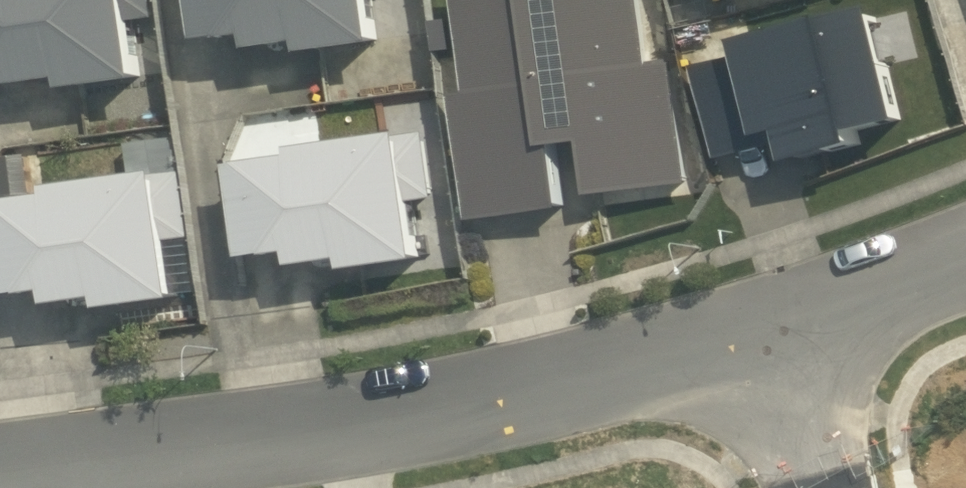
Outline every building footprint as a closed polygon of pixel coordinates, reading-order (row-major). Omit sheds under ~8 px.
[(21,76),(23,89),(72,82),(74,92),(146,82),(139,22),(158,19),(155,0),(0,0),(0,79),(21,76)] [(211,44),(258,37),(260,53),(309,46),(311,57),(384,46),(378,0),(205,0),(211,44)] [(568,210),(559,148),(587,144),(595,197),(693,184),(676,66),(666,67),(665,61),(653,64),(644,0),(460,0),(472,97),(460,98),(476,223),(568,210)] [(911,123),(882,11),(745,46),(748,59),(702,70),(724,162),(792,145),(798,166),(868,149),(864,135),(911,123)] [(352,264),(354,274),(429,263),(421,203),(438,200),(429,136),(301,153),(302,160),(243,167),(254,262),(301,257),(303,271),(352,264)] [(192,239),(177,138),(130,145),(135,180),(56,190),(57,198),(0,207),(0,227),(9,301),(57,295),(59,309),(109,302),(110,313),(184,302),(176,241),(192,239)]
